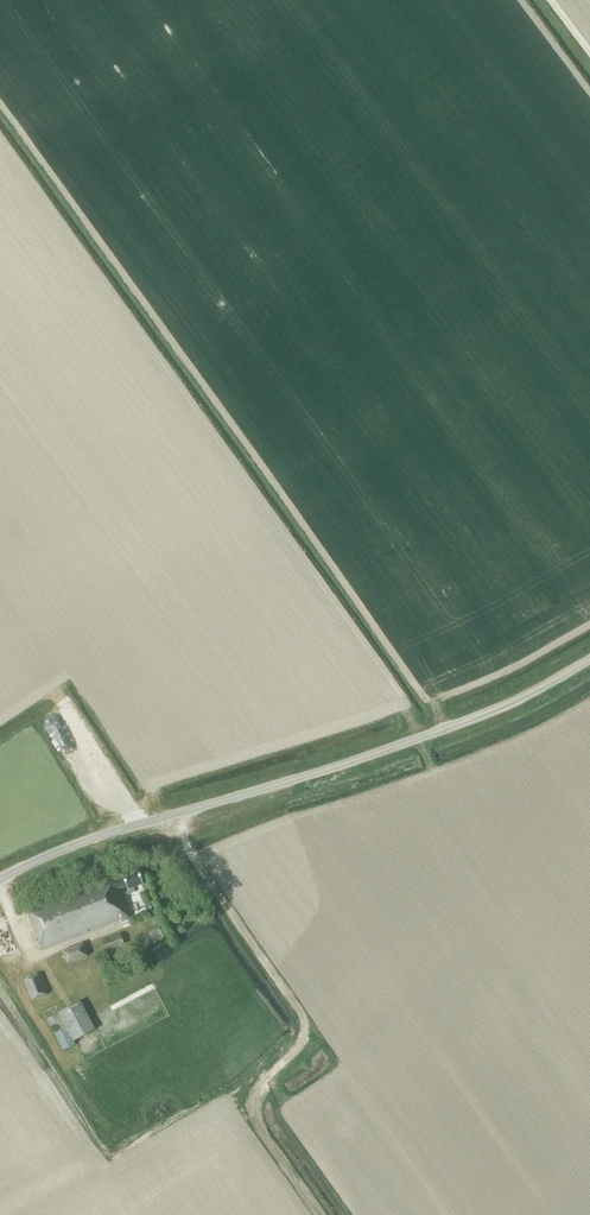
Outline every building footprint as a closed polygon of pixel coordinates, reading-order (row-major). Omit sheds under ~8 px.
[(133,887),(144,884),(138,869),(107,880),(106,877),(25,907),(40,948),(129,916),(122,896),(135,892),(133,887)] [(105,950),(124,943),(121,934),(102,941),(105,950)] [(68,963),(88,955),(83,943),(63,951),(68,963)] [(32,999),(48,993),(40,973),(24,980),(32,999)] [(59,1012),(74,1040),(95,1029),(80,1001),(59,1012)] [(76,1044),(74,1040),(59,1012),(47,1018),(64,1051),(76,1044)]
